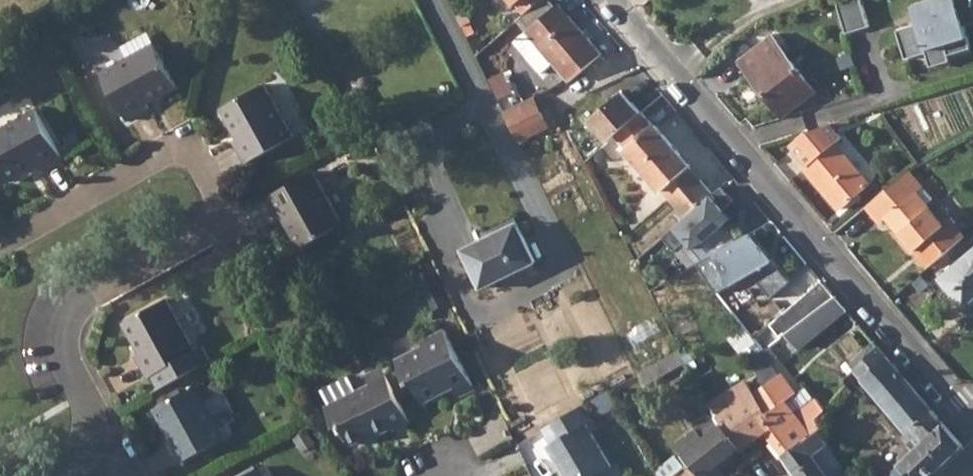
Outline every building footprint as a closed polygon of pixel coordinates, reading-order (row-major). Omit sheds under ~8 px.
[(523,15),(539,0),(509,0),(523,15)] [(516,20),(527,32),(514,44),(541,76),(554,65),(570,82),(587,67),(601,54),(572,22),(557,4),(556,5),(551,0),(539,0),(523,15),(516,20)] [(838,4),(848,33),(871,25),(862,0),(849,0),(838,4)] [(912,4),(918,24),(898,29),(907,58),(928,51),(933,66),(952,61),(950,54),(971,48),(957,0),(925,0),(912,4)] [(739,61),(764,93),(773,86),(780,96),(772,103),(784,119),(817,94),(771,34),(739,61)] [(154,46),(101,76),(125,119),(149,106),(147,102),(176,86),(154,46)] [(509,83),(496,94),(504,103),(517,92),(509,83)] [(265,85),(222,108),(238,139),(234,141),(247,163),(293,137),(265,85)] [(773,86),(764,93),(772,103),(780,96),(773,86)] [(367,104),(361,93),(350,99),(356,110),(367,104)] [(532,96),(503,111),(517,140),(546,125),(532,96)] [(0,132),(0,169),(6,180),(37,163),(39,169),(60,156),(36,112),(0,132)] [(641,115),(616,137),(627,149),(625,152),(660,193),(662,191),(674,204),(699,182),(687,169),(690,166),(654,126),(652,127),(641,115)] [(846,121),(806,132),(790,145),(808,166),(803,169),(841,212),(870,186),(835,145),(842,139),(834,130),(848,127),(846,121)] [(359,140),(349,146),(358,161),(368,155),(359,140)] [(893,182),(865,206),(880,223),(887,217),(908,242),(929,268),(965,238),(950,220),(944,224),(927,204),(932,199),(906,169),(893,182)] [(313,172),(267,197),(279,220),(283,218),(299,248),(341,224),(313,172)] [(712,196),(699,182),(674,204),(687,217),(712,196)] [(731,219),(712,196),(687,217),(671,230),(690,253),(731,219)] [(478,243),(462,251),(464,256),(481,290),(536,263),(514,217),(490,230),(492,236),(478,243)] [(748,224),(693,262),(716,295),(753,269),(771,293),(788,281),(748,224)] [(969,255),(963,248),(952,257),(958,264),(942,277),(939,280),(963,309),(972,302),(972,252),(969,255)] [(772,325),(781,338),(786,333),(834,297),(822,283),(798,301),(797,302),(782,314),(782,317),(772,325)] [(834,297),(786,333),(798,349),(846,311),(834,297)] [(166,299),(123,323),(140,354),(136,356),(148,377),(152,375),(160,388),(211,360),(203,345),(194,350),(166,299)] [(423,346),(397,361),(410,384),(413,382),(424,402),(454,385),(462,396),(477,388),(444,328),(420,341),(423,346)] [(762,343),(756,347),(761,354),(766,349),(762,343)] [(761,354),(750,361),(756,372),(769,363),(776,358),(768,347),(766,349),(761,354)] [(878,348),(854,370),(903,427),(927,405),(881,351),(878,348)] [(677,350),(659,362),(667,375),(686,364),(677,350)] [(659,362),(654,364),(661,378),(667,375),(659,362)] [(769,363),(756,372),(764,386),(779,376),(769,363)] [(654,364),(637,374),(644,388),(661,378),(654,364)] [(410,419),(382,366),(369,372),(366,375),(371,382),(355,390),(327,404),(324,405),(336,426),(340,424),(351,443),(375,431),(377,434),(392,425),(394,427),(410,419)] [(327,404),(355,390),(347,374),(319,388),(327,404)] [(779,376),(764,386),(778,406),(765,416),(765,417),(778,434),(771,441),(771,442),(783,456),(784,456),(822,430),(816,421),(824,411),(825,411),(816,400),(797,415),(787,401),(796,394),(781,374),(779,376)] [(725,393),(733,405),(752,394),(745,381),(725,393)] [(719,383),(715,385),(719,392),(723,389),(719,383)] [(196,387),(155,409),(171,438),(167,440),(180,463),(226,438),(219,425),(229,419),(231,412),(218,388),(211,386),(200,392),(196,387)] [(845,387),(830,405),(836,411),(851,392),(845,387)] [(725,393),(709,403),(710,405),(716,416),(715,417),(740,450),(764,431),(771,441),(778,434),(765,417),(765,416),(752,394),(733,405),(725,393)] [(608,394),(579,410),(587,422),(596,417),(595,413),(602,409),(601,408),(612,401),(608,394)] [(702,475),(707,475),(720,466),(740,450),(715,417),(716,416),(710,405),(700,413),(703,416),(691,425),(693,429),(675,444),(702,475)] [(927,405),(903,427),(905,429),(930,408),(927,405)] [(575,408),(550,423),(560,439),(547,447),(564,475),(594,475),(610,467),(575,408)] [(825,411),(824,411),(830,416),(833,413),(828,408),(825,411)] [(930,408),(905,429),(908,432),(932,411),(930,408)] [(962,446),(963,445),(932,411),(908,432),(903,436),(911,446),(899,457),(902,462),(886,475),(930,475),(962,446)] [(784,456),(798,475),(833,475),(846,467),(822,430),(784,456)] [(651,475),(652,475),(674,475),(684,468),(675,457),(651,475)] [(237,475),(244,475),(258,468),(255,463),(236,474),(237,475)] [(707,475),(727,475),(720,466),(707,475)] [(244,475),(263,475),(258,468),(244,475)]
